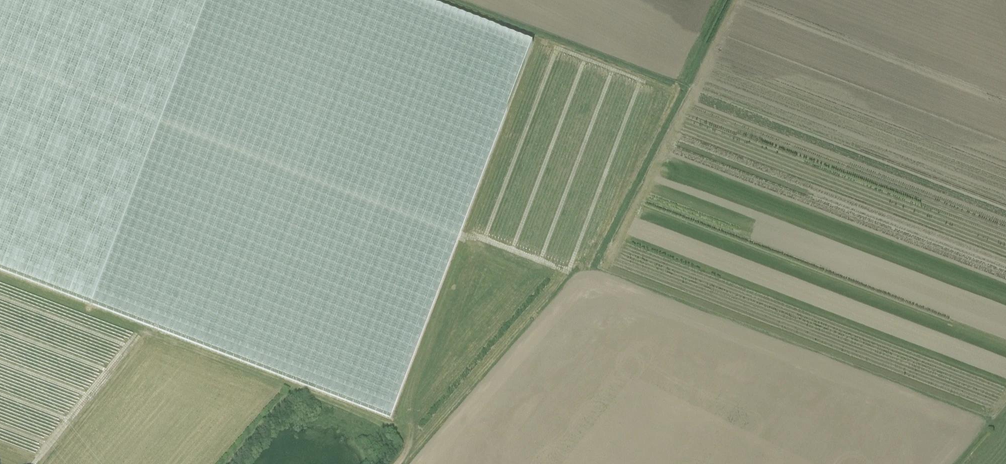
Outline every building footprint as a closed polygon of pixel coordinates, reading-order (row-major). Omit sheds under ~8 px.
[(388,418),(455,243),(532,45),(415,0),(0,0),(0,270),(388,418)]
